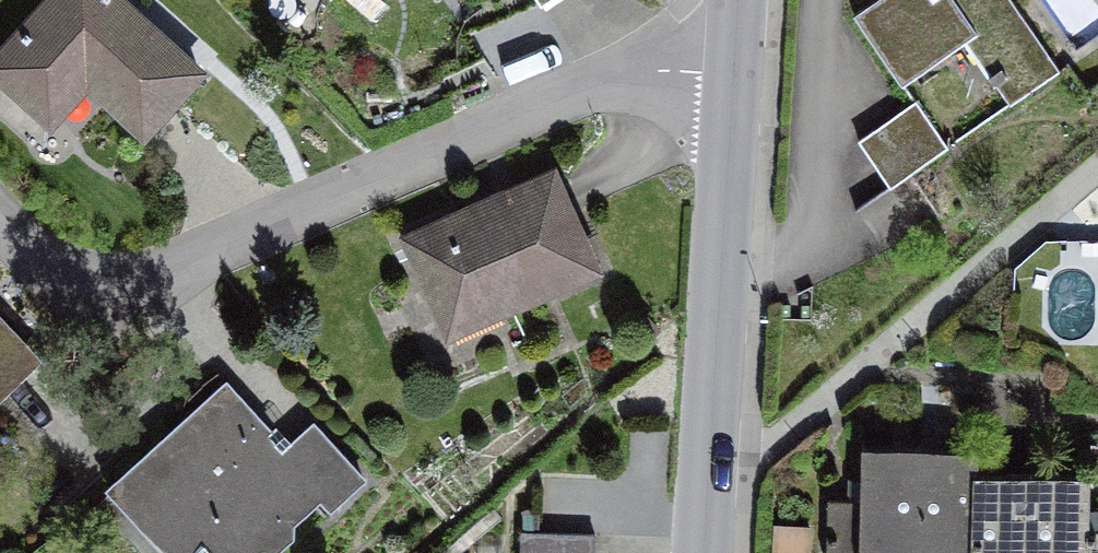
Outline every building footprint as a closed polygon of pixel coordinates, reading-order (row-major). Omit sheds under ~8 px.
[(0,53),(0,76),(30,104),(66,64),(142,133),(199,71),(120,0),(48,0),(0,53)] [(855,17),(902,85),(964,43),(1008,107),(1060,72),(1010,0),(880,0),(855,17)] [(915,101),(858,141),(890,186),(946,147),(915,101)] [(407,246),(447,339),(597,274),(556,181),(407,246)] [(33,357),(0,322),(0,387),(33,357)] [(108,495),(162,552),(201,552),(206,548),(211,552),(274,552),(322,509),(332,520),(370,484),(314,424),(288,448),(228,384),(108,495)] [(1031,475),(1029,552),(1097,552),(1097,530),(1088,530),(1090,441),(1032,439),(1031,475)] [(919,448),(861,447),(860,501),(827,500),(825,552),(917,552),(919,448)] [(919,448),(917,552),(975,552),(976,474),(977,450),(919,448)] [(1031,475),(976,474),(975,552),(1029,552),(1031,475)] [(520,532),(520,552),(594,552),(594,534),(520,532)]
